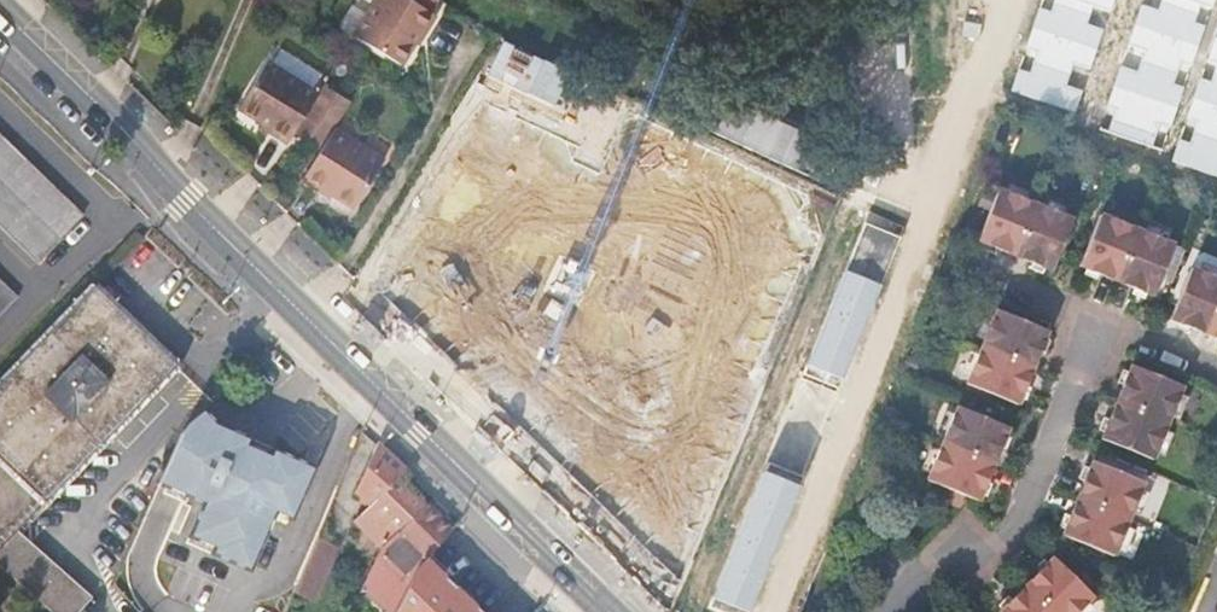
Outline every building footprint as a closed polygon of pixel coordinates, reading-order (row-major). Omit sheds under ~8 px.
[(356,41),(398,68),(413,45),(411,44),(417,34),(421,36),(433,17),(405,0),(382,0),(356,41)] [(1012,91),(1076,113),(1084,91),(1067,86),(1074,63),(1090,69),(1104,29),(1088,24),(1094,6),(1110,11),(1113,0),(1056,0),(1051,12),(1040,9),(1027,48),(1038,52),(1031,74),(1019,70),(1012,91)] [(1159,10),(1142,4),(1129,44),(1145,49),(1138,71),(1121,66),(1108,105),(1116,108),(1108,131),(1153,147),(1161,123),(1171,127),(1185,87),(1174,84),(1181,62),(1192,66),(1205,26),(1195,22),(1201,4),(1212,8),(1214,0),(1162,0),(1159,10)] [(1207,60),(1216,63),(1216,29),(1207,60)] [(320,97),(269,63),(241,111),(261,123),(263,120),(274,128),(271,132),(292,144),(320,97)] [(508,162),(543,179),(572,118),(502,84),(506,77),(481,64),(451,124),(512,154),(508,162)] [(1211,81),(1201,77),(1187,117),(1197,121),(1190,142),(1179,139),(1172,160),(1216,175),(1216,64),(1211,81)] [(309,142),(316,146),(330,119),(339,124),(351,102),(338,94),(309,142)] [(316,146),(323,150),(333,134),(339,124),(330,119),(316,146)] [(37,261),(83,213),(0,134),(0,226),(37,261)] [(333,134),(323,150),(307,178),(325,189),(328,185),(336,191),(333,195),(359,210),(386,164),(333,134)] [(614,197),(685,228),(705,182),(634,151),(614,197)] [(997,188),(976,239),(1002,250),(1012,254),(1032,203),(997,188)] [(1068,218),(1032,203),(1012,254),(1022,258),(1048,269),(1054,255),(1068,218)] [(1107,216),(1086,270),(1118,282),(1138,229),(1107,216)] [(864,223),(860,233),(896,247),(900,238),(864,223)] [(1172,242),(1138,229),(1118,282),(1131,287),(1151,295),(1172,242)] [(860,233),(807,365),(843,380),(858,343),(896,247),(860,233)] [(518,327),(473,281),(483,271),(465,253),(435,282),(452,299),(407,343),(463,400),(496,368),(486,358),(518,327)] [(1179,305),(1174,318),(1180,321),(1180,322),(1192,327),(1186,323),(1210,333),(1216,313),(1216,279),(1193,269),(1179,305)] [(17,297),(0,281),(0,314),(17,297)] [(51,611),(77,611),(90,598),(16,531),(95,448),(172,367),(93,292),(52,335),(0,389),(0,567),(51,611)] [(996,309),(981,346),(1032,367),(1037,355),(1047,330),(996,309)] [(628,405),(638,356),(523,334),(514,384),(628,405)] [(967,382),(1017,403),(1026,380),(1032,367),(981,346),(967,382)] [(843,380),(807,365),(803,375),(839,389),(843,380)] [(1181,385),(1129,365),(1122,384),(1115,401),(1167,422),(1181,385)] [(1151,463),(1167,422),(1115,401),(1111,410),(1098,443),(1151,463)] [(665,412),(620,402),(586,543),(632,554),(665,412)] [(961,406),(945,444),(995,463),(999,452),(1011,426),(961,406)] [(221,435),(201,412),(184,427),(158,484),(200,502),(185,536),(250,564),(273,512),(290,519),(310,474),(221,435)] [(967,504),(973,497),(980,500),(995,463),(945,444),(930,480),(954,490),(946,498),(960,511),(967,504)] [(357,521),(386,549),(428,507),(399,479),(406,472),(400,466),(378,445),(356,491),(372,506),(357,521)] [(1143,481),(1090,461),(1078,490),(1075,498),(1128,519),(1143,481)] [(765,462),(705,610),(711,611),(746,611),(780,529),(801,476),(765,462)] [(1114,554),(1128,519),(1075,498),(1069,514),(1061,533),(1114,554)] [(438,517),(428,507),(386,549),(378,558),(364,587),(399,605),(417,571),(420,565),(425,561),(452,531),(438,517)] [(339,540),(320,530),(306,561),(327,570),(339,540)] [(653,597),(675,606),(697,555),(675,546),(653,597)] [(1051,560),(1037,577),(1035,581),(1029,587),(1055,611),(1076,611),(1092,593),(1051,560)] [(425,561),(420,565),(417,571),(399,605),(396,611),(477,611),(425,561)] [(1029,587),(1021,597),(1009,611),(1055,611),(1029,587)]
